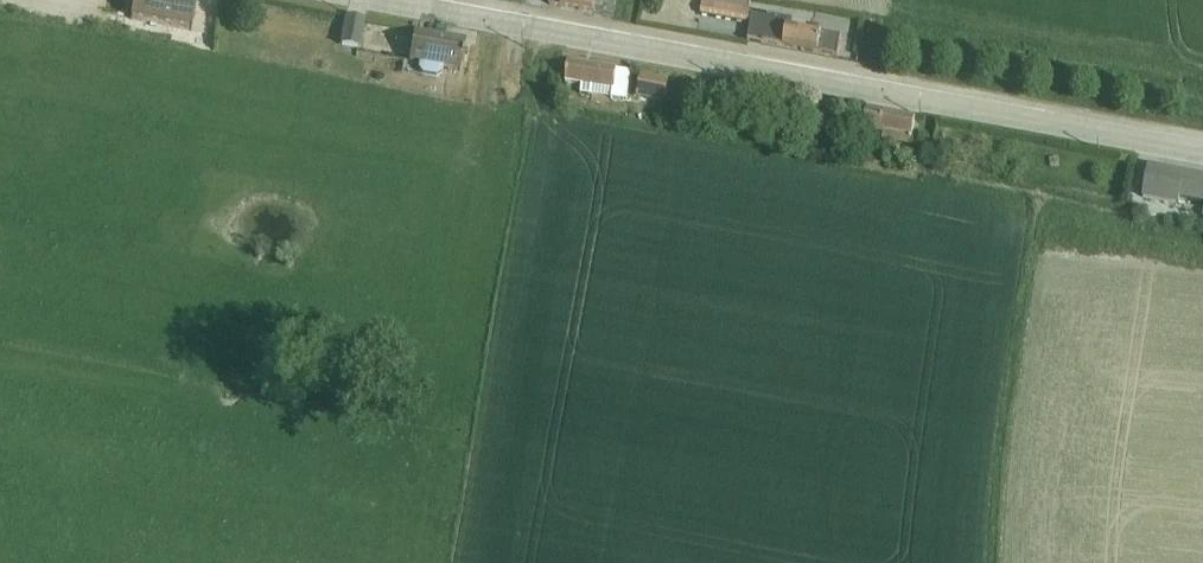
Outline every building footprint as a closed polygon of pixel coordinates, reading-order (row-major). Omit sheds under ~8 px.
[(78,0),(43,0),(57,3),(56,7),(75,11),(78,0)] [(175,38),(176,30),(197,32),(200,3),(172,0),(139,0),(137,20),(147,22),(145,35),(175,38)] [(702,23),(751,30),(753,17),(750,17),(752,2),(736,0),(705,0),(702,23)] [(346,15),(342,46),(363,49),(367,18),(346,15)] [(789,45),(791,21),(756,18),(754,42),(789,45)] [(792,30),(791,51),(842,54),(844,33),(792,30)] [(444,82),(446,67),(464,69),(467,46),(420,39),(415,78),(444,82)] [(615,99),(622,68),(573,58),(568,81),(584,84),(583,93),(615,99)] [(917,141),(919,124),(873,117),(871,134),(917,141)]
